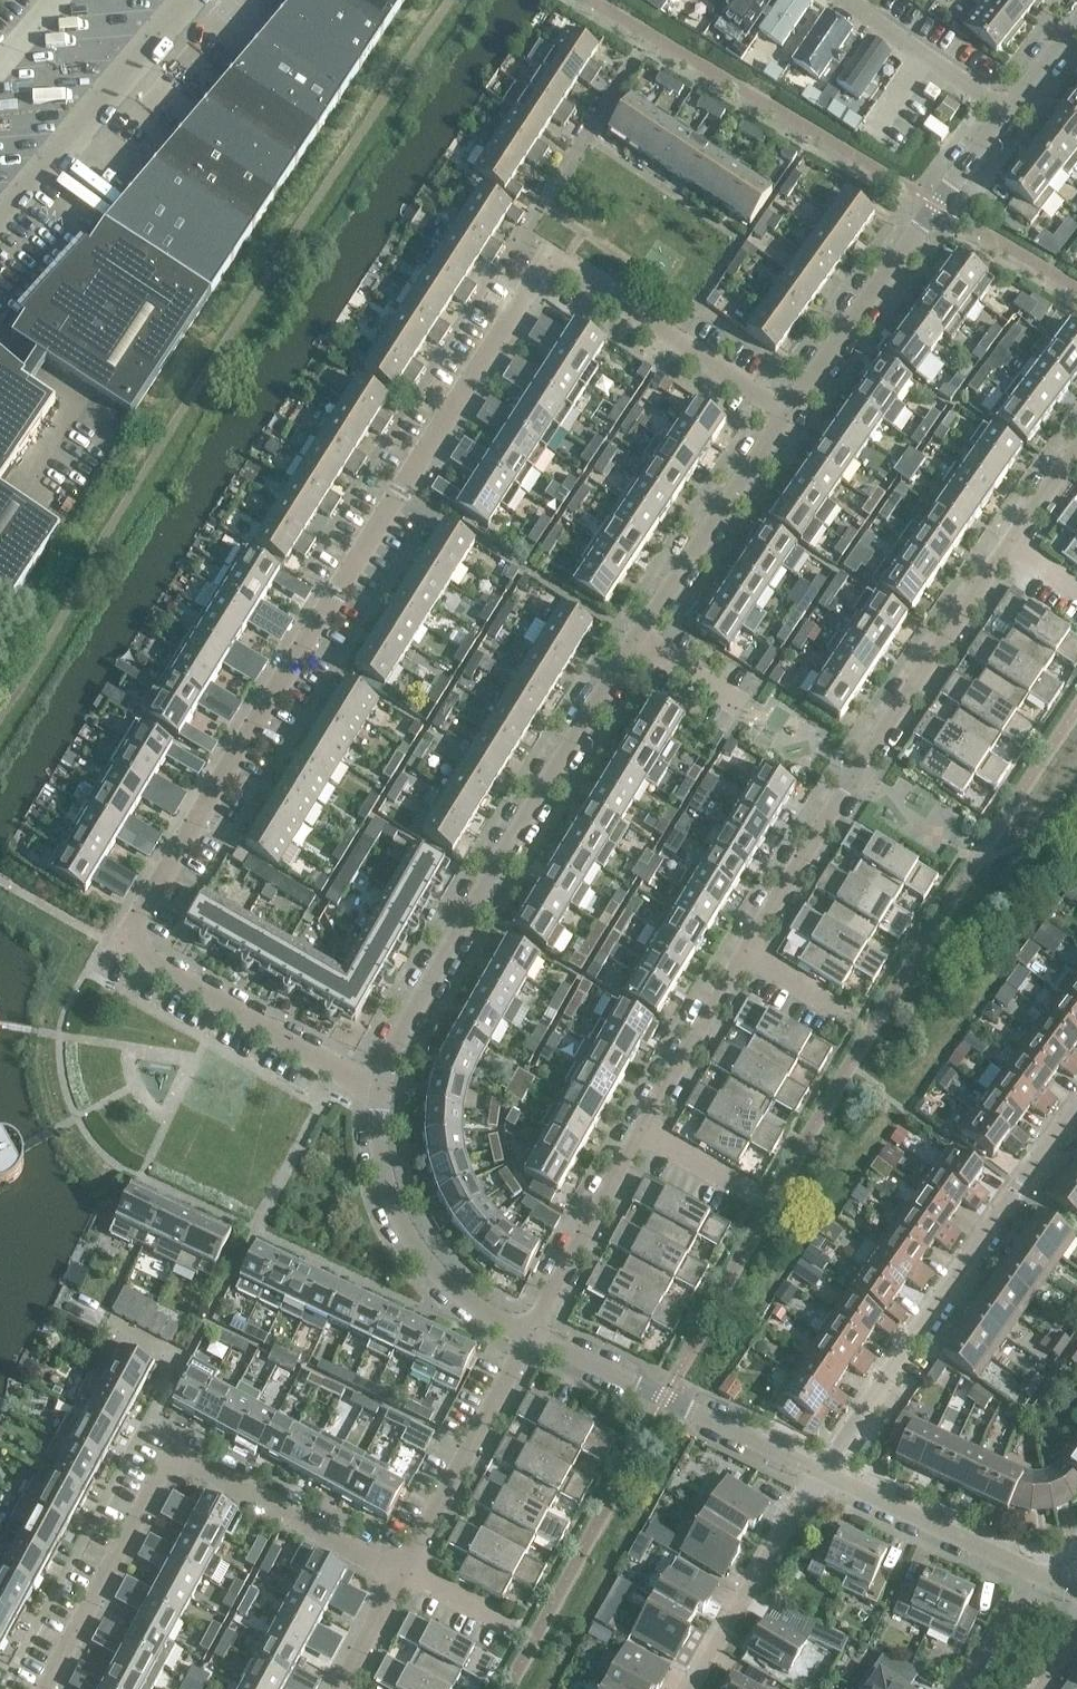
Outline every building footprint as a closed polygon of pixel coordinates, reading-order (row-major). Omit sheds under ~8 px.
[(383,35),(329,0),(297,0),(297,1),(295,0),(285,15),(283,14),(282,15),(361,67),(363,66),(362,65),(381,37),(382,37),(383,35)] [(404,3),(400,0),(329,0),(383,35),(384,33),(403,4),(404,3)] [(665,12),(672,0),(645,0),(665,12)] [(767,0),(732,0),(724,12),(748,27),(767,0)] [(816,4),(809,0),(785,0),(761,35),(785,51),(816,4)] [(1008,0),(985,0),(979,7),(1016,37),(1026,26),(1021,22),(1027,15),(1008,0)] [(1027,15),(1033,8),(1037,11),(1046,0),(1008,0),(1027,15)] [(1016,37),(979,7),(963,27),(996,54),(1003,45),(1007,49),(1016,37)] [(560,13),(555,20),(567,28),(572,20),(560,13)] [(360,69),(361,67),(282,15),(271,31),(270,30),(260,45),(257,43),(256,45),(340,100),(341,98),(360,69)] [(820,82),(853,33),(829,16),(795,65),(820,82)] [(553,50),(596,78),(602,69),(590,61),(598,49),(567,29),(553,50)] [(861,105),(893,60),(866,41),(835,86),(861,105)] [(746,51),(734,43),(728,52),(739,60),(740,61),(747,52),(746,51)] [(339,102),(340,100),(256,45),(246,61),(244,60),(234,75),(232,73),(231,74),(319,132),(320,130),(339,101),(339,102)] [(553,50),(540,70),(571,90),(579,79),(591,87),(596,78),(553,50)] [(783,74),(770,65),(764,74),(777,83),(783,74)] [(527,90),(570,118),(576,109),(564,101),(571,90),(540,70),(527,90)] [(317,134),(319,132),(231,74),(221,91),(219,89),(209,104),(207,103),(206,104),(297,165),(299,163),(298,163),(317,134)] [(672,81),(660,74),(656,82),(667,89),(672,81)] [(684,88),(672,81),(667,89),(679,95),(684,88)] [(821,97),(808,89),(802,98),(815,107),(818,102),(821,97)] [(527,90),(514,110),(545,131),(552,119),(564,127),(570,118),(527,90)] [(1061,114),(1076,126),(1076,98),(1075,96),(1070,92),(1062,103),(1065,105),(1067,107),(1061,114)] [(697,106),(709,113),(714,105),(702,98),(697,106)] [(609,132),(630,146),(651,113),(630,99),(609,132)] [(960,109),(950,102),(948,100),(938,113),(950,122),(960,109)] [(840,121),(846,112),(834,103),(827,113),(840,121)] [(296,166),(297,165),(206,104),(195,120),(194,119),(184,134),(181,133),(180,134),(276,197),(277,195),(296,166)] [(725,112),(714,105),(709,113),(721,120),(725,112)] [(501,131),(544,159),(550,150),(537,142),(545,131),(514,110),(501,131)] [(846,112),(840,121),(842,123),(856,131),(862,122),(846,112)] [(630,146),(650,159),(671,126),(651,113),(630,146)] [(1047,132),(1076,155),(1076,126),(1061,114),(1047,132)] [(35,126),(34,115),(0,116),(0,127),(35,126)] [(948,131),(930,119),(923,128),(941,141),(948,131)] [(750,137),(755,130),(743,123),(739,131),(750,137)] [(650,159),(670,172),(691,140),(671,126),(650,159)] [(755,130),(750,137),(762,144),(766,136),(755,130)] [(501,131),(488,151),(518,171),(526,160),(538,167),(544,159),(501,131)] [(1062,172),(1068,177),(1076,166),(1076,155),(1047,132),(1033,150),(1062,172)] [(275,199),(276,197),(180,134),(170,150),(168,149),(158,164),(156,163),(155,164),(255,229),(256,227),(275,199)] [(690,185),(711,153),(691,140),(670,172),(690,185)] [(793,162),(797,154),(786,148),(781,155),(793,162)] [(1033,150),(1019,168),(1054,195),(1055,195),(1048,190),(1062,172),(1033,150)] [(518,171),(488,151),(474,171),(517,199),(523,190),(511,182),(518,171)] [(709,198),(731,166),(711,153),(690,185),(709,198)] [(118,209),(109,222),(107,221),(105,225),(211,294),(232,263),(232,264),(235,260),(234,260),(253,231),(255,229),(155,164),(145,180),(143,179),(133,194),(131,192),(120,210),(118,209)] [(730,212),(751,179),(731,166),(709,198),(730,212)] [(1054,195),(1019,168),(1005,187),(1017,196),(1008,207),(1031,225),(1054,195)] [(787,183),(794,188),(802,176),(794,171),(787,183)] [(454,181),(444,179),(442,191),(451,193),(454,181)] [(750,226),(772,193),(751,179),(730,212),(750,226)] [(794,188),(787,183),(779,194),(787,199),(794,188)] [(518,225),(524,215),(480,188),(467,208),(498,228),(506,217),(518,225)] [(831,215),(860,235),(874,215),(846,194),(831,215)] [(467,208),(454,229),(497,256),(503,247),(491,240),(498,228),(467,208)] [(760,224),(768,229),(776,217),(768,212),(760,224)] [(817,234),(846,255),(860,235),(831,215),(817,234)] [(768,229),(760,224),(752,235),(760,241),(768,229)] [(25,319),(13,338),(132,416),(211,294),(105,225),(90,248),(86,245),(22,316),(25,319)] [(497,256),(454,229),(441,249),(472,269),(480,257),(492,265),(497,256)] [(803,254),(832,275),(846,255),(817,234),(803,254)] [(1043,250),(1055,257),(1063,247),(1053,239),(1043,250)] [(441,249),(428,269),(471,297),(477,288),(465,280),(472,269),(441,249)] [(742,252),(734,263),(742,269),(750,257),(742,252)] [(789,273),(818,294),(832,275),(803,254),(789,273)] [(942,275),(979,302),(994,282),(958,255),(958,254),(957,254),(942,275)] [(742,269),(734,263),(726,275),(734,280),(742,269)] [(471,297),(428,269),(415,289),(446,309),(453,298),(466,306),(471,297)] [(775,292),(804,313),(818,294),(789,273),(775,292)] [(928,295),(966,323),(980,303),(979,302),(942,275),(928,295)] [(370,283),(364,279),(363,278),(359,283),(367,288),(370,283)] [(415,289),(402,310),(445,337),(451,328),(439,321),(446,309),(415,289)] [(714,292),(706,304),(714,309),(721,297),(714,292)] [(761,312),(790,333),(804,313),(775,292),(761,312)] [(1021,313),(1030,300),(1022,294),(1013,307),(1021,313)] [(913,314),(945,337),(952,342),(966,323),(928,295),(913,314)] [(1021,313),(1023,314),(1029,318),(1038,306),(1030,300),(1021,313)] [(445,337),(402,310),(389,330),(420,350),(427,338),(439,346),(445,337)] [(746,332),(775,353),(790,333),(761,312),(746,332)] [(899,334),(931,356),(945,337),(913,314),(899,334)] [(542,346),(556,322),(543,315),(530,338),(542,346)] [(557,343),(590,363),(603,342),(571,322),(571,321),(570,321),(557,343)] [(1076,361),(1076,329),(1070,324),(1054,344),(1076,361)] [(995,326),(986,337),(994,343),(1003,332),(995,326)] [(1006,338),(1014,344),(1023,333),(1015,327),(1006,338)] [(389,330),(376,350),(419,378),(425,369),(413,361),(420,350),(389,330)] [(880,351),(916,377),(931,356),(899,334),(893,342),(888,339),(880,351)] [(994,343),(986,337),(978,348),(986,354),(994,343)] [(1006,338),(998,349),(1006,355),(1014,344),(1006,338)] [(544,363),(583,387),(596,366),(590,363),(557,343),(544,363)] [(1040,363),(1071,387),(1076,379),(1076,361),(1054,344),(1040,363)] [(419,378),(376,350),(363,371),(394,391),(402,379),(413,387),(419,378)] [(516,356),(505,379),(517,385),(529,362),(516,356)] [(56,402),(21,378),(22,376),(0,357),(0,484),(56,402)] [(880,360),(866,381),(898,403),(912,382),(880,360)] [(532,384),(570,407),(583,387),(544,363),(532,384)] [(1025,382),(1056,406),(1071,387),(1040,363),(1025,382)] [(653,370),(645,364),(637,376),(645,382),(653,370)] [(966,364),(957,376),(965,382),(974,370),(966,364)] [(977,376),(985,382),(994,371),(986,365),(977,376)] [(666,379),(658,373),(650,385),(659,391),(666,379)] [(965,382),(957,376),(949,387),(957,393),(965,382)] [(977,376),(969,388),(977,394),(985,382),(977,376)] [(1018,377),(1004,397),(1042,425),(1056,406),(1025,382),(1018,377)] [(357,379),(344,400),(387,428),(393,418),(381,411),(388,399),(357,379)] [(905,408),(898,403),(866,381),(852,401),(884,423),(892,428),(905,408)] [(519,404),(558,428),(570,407),(532,384),(526,393),(522,390),(514,401),(519,404)] [(623,415),(631,402),(623,397),(615,409),(623,415)] [(989,417),(1025,444),(1027,445),(1042,425),(1004,397),(989,417)] [(387,428),(344,400),(331,420),(362,440),(370,429),(382,436),(387,428)] [(852,401),(838,421),(870,443),(884,423),(852,401)] [(680,423),(712,445),(727,423),(726,422),(725,423),(694,402),(680,423)] [(506,425),(545,449),(558,428),(519,404),(506,425)] [(629,418),(637,424),(645,412),(636,407),(629,418)] [(623,415),(615,409),(607,420),(616,426),(623,415)] [(933,427),(941,416),(932,410),(924,422),(933,427)] [(942,426),(950,432),(958,420),(950,414),(942,426)] [(637,424),(629,418),(621,430),(629,435),(637,424)] [(331,420),(318,441),(362,468),(368,459),(355,451),(362,440),(331,420)] [(825,440),(857,463),(870,443),(838,421),(825,440)] [(933,427),(924,422),(916,433),(925,439),(933,427)] [(680,423),(666,443),(699,465),(712,445),(680,423)] [(976,450),(1008,472),(1023,451),(983,424),(969,445),(976,450)] [(494,445),(533,469),(545,449),(506,425),(494,445)] [(950,432),(942,426),(934,437),(942,443),(950,432)] [(656,436),(643,456),(653,463),(685,485),(699,465),(666,443),(656,436)] [(596,455),(605,442),(596,437),(588,449),(596,455)] [(825,440),(811,460),(843,482),(857,463),(825,440)] [(362,468),(318,441),(305,461),(337,481),(344,470),(356,477),(362,468)] [(533,469),(494,445),(481,466),(520,490),(533,469)] [(602,458),(610,464),(618,452),(610,447),(602,458)] [(596,455),(588,449),(581,460),(589,466),(596,455)] [(910,466),(918,455),(910,449),(902,461),(910,466)] [(962,470),(994,492),(1008,472),(976,450),(962,470)] [(910,466),(918,472),(926,460),(918,455),(910,466)] [(610,464),(602,458),(594,470),(602,476),(610,464)] [(797,480),(829,502),(843,482),(811,460),(797,480)] [(305,461),(292,482),(336,509),(342,500),(330,492),(337,481),(305,461)] [(910,466),(902,461),(894,472),(902,478),(910,466)] [(653,463),(640,484),(672,505),(685,485),(653,463)] [(949,489),(981,512),(994,492),(962,470),(956,465),(942,485),(949,489)] [(520,490),(481,466),(469,486),(502,507),(508,510),(520,490)] [(902,478),(904,480),(910,483),(918,472),(910,466),(902,478)] [(570,495),(578,483),(570,477),(562,489),(570,495)] [(672,505),(640,484),(635,480),(622,500),(659,525),(672,505)] [(797,480),(783,500),(823,527),(837,508),(829,502),(797,480)] [(336,509),(292,482),(280,502),(311,522),(318,510),(331,518),(336,509)] [(502,507),(469,486),(455,509),(456,510),(457,509),(488,529),(502,507)] [(575,499),(584,504),(591,492),(583,487),(575,499)] [(9,605),(61,529),(0,488),(0,599),(9,605)] [(570,495),(562,489),(554,501),(562,506),(570,495)] [(878,506),(886,495),(878,489),(870,501),(878,506)] [(935,509),(967,531),(981,512),(949,489),(935,509)] [(887,505),(895,511),(903,499),(895,494),(887,505)] [(584,504),(575,499),(568,510),(576,516),(584,504)] [(622,500),(608,520),(646,545),(659,525),(622,500)] [(823,527),(783,500),(769,520),(809,548),(823,527)] [(878,506),(870,501),(862,512),(870,518),(878,506)] [(280,502),(267,522),(311,550),(316,541),(304,533),(311,522),(280,502)] [(1074,504),(1075,503),(1074,502),(1056,526),(1057,526),(1059,525),(1076,538),(1076,506),(1074,504)] [(887,505),(879,517),(887,522),(895,511),(887,505)] [(967,531),(935,509),(921,529),(953,551),(967,531)] [(543,535),(551,523),(543,517),(535,530),(543,535)] [(646,545),(608,520),(595,540),(632,565),(646,545)] [(311,550),(267,522),(254,543),(285,563),(293,551),(305,559),(311,550)] [(913,523),(899,543),(939,571),(953,551),(921,529),(913,523)] [(475,543),(445,524),(432,545),(462,564),(475,543)] [(549,539),(557,544),(565,532),(557,527),(549,539)] [(765,527),(751,548),(783,569),(790,574),(804,553),(797,548),(765,527)] [(850,529),(842,540),(850,546),(858,535),(850,529)] [(543,535),(535,530),(528,541),(536,546),(543,535)] [(875,539),(867,533),(859,545),(867,550),(875,539)] [(557,544),(549,539),(541,550),(549,556),(557,544)] [(1064,556),(1063,555),(1062,556),(1076,567),(1076,539),(1064,556)] [(582,561),(586,564),(619,585),(632,565),(595,540),(582,561)] [(850,546),(842,540),(834,552),(842,558),(850,546)] [(886,563),(926,591),(939,571),(899,543),(886,563)] [(432,545),(419,566),(449,584),(462,564),(432,545)] [(867,550),(859,545),(851,556),(859,562),(867,550)] [(243,548),(230,570),(268,593),(282,571),(280,570),(280,571),(243,548)] [(783,569),(751,548),(738,568),(770,590),(783,569)] [(871,584),(879,589),(911,611),(926,591),(886,563),(871,584)] [(619,585),(586,564),(573,585),(604,605),(603,606),(604,607),(619,585)] [(449,584),(419,566),(407,586),(437,605),(449,584)] [(511,584),(518,573),(511,568),(504,580),(511,584)] [(770,590),(738,568),(724,588),(757,610),(770,590)] [(217,590),(255,614),(268,593),(230,570),(217,590)] [(840,573),(834,582),(826,594),(834,600),(849,578),(840,573)] [(287,592),(294,581),(286,576),(279,587),(287,592)] [(819,576),(811,588),(819,593),(827,581),(819,576)] [(524,577),(517,588),(525,593),(532,581),(524,577)] [(407,586),(394,607),(424,625),(437,605),(407,586)] [(757,610),(724,588),(711,608),(744,630),(757,610)] [(806,613),(811,605),(819,593),(811,588),(798,608),(806,613)] [(217,590),(204,611),(242,634),(255,614),(217,590)] [(857,614),(894,639),(908,617),(867,591),(854,612),(857,614)] [(1023,661),(1050,620),(1009,593),(993,616),(994,617),(996,615),(1015,628),(1002,647),(1001,647),(1023,661)] [(826,594),(819,606),(827,611),(834,600),(826,594)] [(494,595),(487,607),(494,612),(502,600),(494,595)] [(275,611),(268,606),(261,617),(268,622),(275,611)] [(424,625),(394,607),(381,627),(411,646),(424,625)] [(487,607),(480,618),(488,622),(494,612),(487,607)] [(550,628),(580,646),(592,626),(562,607),(550,628)] [(698,630),(707,636),(730,651),(744,630),(711,608),(697,630),(698,631),(698,630)] [(798,608),(784,628),(792,633),(806,613),(798,608)] [(192,631),(230,655),(242,634),(204,611),(192,631)] [(496,623),(503,627),(510,616),(503,611),(496,623)] [(844,634),(848,637),(880,659),(894,639),(857,614),(844,634)] [(268,622),(261,617),(254,628),(262,633),(268,622)] [(1044,675),(1043,674),(1055,655),(1075,668),(1074,670),(1075,670),(1076,667),(1076,639),(1050,620),(1023,661),(1043,675),(1044,675)] [(503,627),(496,623),(489,634),(496,639),(503,627)] [(800,634),(808,640),(816,628),(807,623),(800,634)] [(381,627),(368,647),(398,666),(411,646),(381,627)] [(537,648),(567,667),(580,646),(550,628),(537,648)] [(792,633),(784,628),(777,639),(785,645),(792,633)] [(192,631),(179,652),(217,675),(230,655),(192,631)] [(835,657),(867,679),(880,659),(848,637),(844,634),(839,631),(825,651),(835,657)] [(1001,647),(1002,647),(983,634),(984,633),(983,632),(967,656),(968,657),(969,655),(988,668),(975,687),(974,687),(996,702),(1023,661),(1001,647)] [(800,634),(792,646),(800,651),(808,640),(800,634)] [(469,636),(461,648),(469,653),(477,641),(469,636)] [(242,647),(236,658),(243,663),(250,652),(242,647)] [(398,666),(368,647),(355,669),(385,687),(398,666)] [(461,648),(455,659),(463,664),(469,653),(461,648)] [(567,667),(537,648),(524,669),(554,687),(567,667)] [(755,672),(762,676),(763,677),(779,653),(771,648),(755,672)] [(217,675),(179,652),(167,672),(205,696),(217,675)] [(470,664),(478,668),(485,657),(477,652),(470,664)] [(835,657),(821,678),(854,699),(867,679),(835,657)] [(236,658),(229,669),(236,674),(243,663),(236,658)] [(1017,715),(1016,714),(1029,695),(1048,708),(1047,710),(1048,711),(1064,686),(1063,685),(1062,687),(1044,675),(1043,675),(1023,661),(996,702),(1017,715)] [(478,668),(470,664),(463,675),(471,680),(478,668)] [(512,689),(542,708),(554,687),(524,669),(512,689)] [(769,681),(777,686),(785,674),(777,669),(769,681)] [(167,672),(154,693),(192,716),(205,696),(167,672)] [(974,687),(975,687),(956,674),(957,673),(956,672),(940,696),(941,697),(942,696),(961,708),(948,727),(970,742),(996,702),(974,687)] [(444,677),(436,689),(444,694),(452,681),(444,677)] [(854,699),(821,678),(808,699),(839,719),(838,720),(839,721),(854,699)] [(334,702),(366,722),(379,700),(347,681),(334,702)] [(210,699),(218,704),(225,693),(217,688),(210,699)] [(436,689),(430,699),(438,704),(444,694),(436,689)] [(499,710),(529,728),(542,708),(512,689),(499,710)] [(192,716),(154,693),(141,714),(179,738),(192,716)] [(445,705),(452,710),(459,699),(452,694),(445,705)] [(218,704),(210,699),(204,710),(211,715),(218,704)] [(639,722),(671,741),(684,719),(653,701),(654,700),(653,699),(639,722)] [(334,702),(322,723),(354,742),(366,722),(334,702)] [(970,742),(989,755),(1002,736),(1021,749),(1020,750),(1021,751),(1037,726),(1036,726),(1035,727),(1017,715),(996,702),(970,742)] [(452,710),(445,705),(438,717),(445,721),(452,710)] [(486,731),(516,749),(529,728),(499,710),(486,731)] [(929,712),(913,737),(914,737),(915,736),(934,749),(922,767),(920,766),(919,767),(943,783),(970,742),(948,727),(929,715),(930,713),(929,712)] [(639,722),(626,742),(667,767),(679,746),(671,741),(639,722)] [(123,745),(161,768),(174,746),(136,723),(123,745)] [(341,763),(354,742),(322,723),(309,743),(341,763)] [(423,728),(416,723),(409,734),(416,739),(423,728)] [(185,740),(193,745),(199,734),(192,729),(185,740)] [(473,752),(503,770),(516,749),(486,731),(473,752)] [(717,749),(724,736),(716,731),(708,744),(717,749)] [(419,747),(427,752),(434,740),(426,735),(419,747)] [(738,745),(730,740),(723,752),(731,757),(738,745)] [(647,783),(657,789),(669,768),(667,767),(626,742),(614,763),(647,783)] [(994,791),(1005,775),(1011,767),(1009,766),(1008,768),(989,755),(970,742),(943,783),(963,796),(964,795),(963,794),(975,776),(994,789),(993,790),(994,791)] [(328,783),(334,775),(341,763),(309,743),(297,764),(328,783)] [(123,745),(110,765),(148,788),(161,768),(123,745)] [(427,752),(419,747),(412,758),(420,763),(427,752)] [(180,766),(187,755),(179,750),(172,761),(180,766)] [(490,791),(500,775),(503,770),(473,752),(460,772),(490,791)] [(390,765),(398,769),(405,758),(397,753),(390,765)] [(614,763),(601,783),(635,803),(647,783),(614,763)] [(328,783),(297,764),(284,784),(316,804),(328,783)] [(110,765),(104,775),(98,786),(136,809),(148,788),(110,765)] [(398,769),(390,765),(383,776),(391,781),(398,769)] [(695,784),(703,772),(694,767),(687,779),(695,784)] [(795,786),(776,775),(763,767),(749,789),(783,809),(796,786),(795,785),(795,786)] [(490,791),(460,772),(448,793),(478,811),(490,791)] [(710,793),(717,781),(708,775),(701,787),(710,793)] [(394,788),(402,793),(409,781),(401,777),(394,788)] [(680,791),(688,796),(695,784),(687,779),(680,791)] [(154,792),(162,796),(169,785),(161,780),(154,792)] [(635,803),(601,783),(589,804),(622,824),(635,803)] [(316,804),(284,784),(272,805),(303,824),(316,804)] [(98,786),(85,806),(124,829),(136,809),(98,786)] [(710,793),(701,787),(694,799),(702,804),(710,793)] [(402,793),(394,788),(387,799),(395,804),(402,793)] [(783,809),(749,789),(737,809),(770,829),(783,809)] [(154,792),(147,803),(155,807),(162,796),(154,792)] [(478,811),(448,793),(435,813),(465,832),(478,811)] [(372,794),(365,806),(373,810),(380,799),(372,794)] [(589,804),(576,825),(615,848),(628,828),(622,824),(589,804)] [(272,805),(259,825),(291,845),(303,824),(272,805)] [(124,829),(85,806),(73,827),(111,850),(124,829)] [(373,810),(365,806),(358,817),(366,822),(373,810)] [(669,808),(662,820),(670,825),(678,813),(669,808)] [(770,829),(737,809),(724,830),(758,850),(770,829)] [(465,832),(435,813),(422,834),(453,852),(465,832)] [(676,829),(684,834),(692,822),(683,817),(676,829)] [(370,827),(382,834),(386,826),(375,819),(370,827)] [(670,825),(662,820),(655,832),(663,837),(670,825)] [(136,822),(129,833),(137,837),(144,826),(136,822)] [(259,825),(246,847),(278,866),(280,863),(289,869),(299,852),(290,846),(291,845),(259,825)] [(615,848),(576,825),(564,846),(597,866),(603,869),(615,848)] [(386,826),(382,834),(393,841),(398,833),(386,826)] [(871,893),(897,852),(855,826),(841,849),(842,850),(843,848),(863,860),(851,880),(850,880),(849,880),(871,893)] [(73,827),(61,848),(99,871),(111,850),(73,827)] [(370,827),(366,834),(377,841),(382,834),(370,827)] [(684,834),(676,829),(669,841),(677,846),(684,834)] [(758,850),(724,830),(712,850),(745,871),(758,850)] [(137,837),(129,833),(123,844),(130,849),(137,837)] [(372,849),(377,841),(366,834),(361,842),(372,849)] [(347,835),(340,847),(347,851),(354,840),(347,835)] [(368,856),(372,849),(361,842),(356,849),(368,856)] [(564,846),(551,866),(584,886),(597,866),(564,846)] [(347,851),(340,847),(333,858),(340,863),(347,851)] [(99,871),(61,848),(48,869),(85,892),(84,893),(85,893),(99,871)] [(414,848),(390,890),(421,908),(429,893),(433,895),(435,896),(437,896),(439,895),(441,894),(442,893),(443,891),(443,889),(443,887),(442,885),(440,884),(436,881),(445,865),(414,848)] [(356,849),(352,857),(363,864),(368,856),(356,849)] [(242,865),(248,856),(239,850),(233,859),(242,865)] [(745,871),(712,850),(699,871),(732,891),(745,871)] [(648,868),(655,856),(647,851),(640,863),(648,868)] [(893,907),(893,906),(892,906),(904,886),(924,898),(923,900),(924,901),(938,877),(897,852),(871,893),(893,907)] [(648,868),(656,873),(663,861),(655,856),(648,868)] [(243,868),(251,873),(258,862),(250,857),(243,868)] [(358,872),(363,864),(352,857),(347,865),(358,872)] [(258,862),(251,873),(258,878),(265,866),(258,862)] [(111,863),(104,874),(112,879),(119,868),(111,863)] [(648,868),(640,863),(632,875),(641,880),(648,868)] [(354,879),(358,872),(347,865),(342,872),(354,879)] [(849,880),(850,880),(831,868),(832,866),(831,865),(815,890),(816,891),(817,889),(837,902),(825,921),(824,921),(846,934),(871,893),(849,880)] [(258,878),(266,882),(273,871),(265,866),(258,878)] [(592,891),(584,886),(551,866),(539,887),(572,907),(579,912),(592,891)] [(679,887),(687,892),(720,912),(732,891),(699,871),(692,867),(679,887)] [(648,868),(641,880),(649,885),(656,873),(648,868)] [(273,871),(266,882),(273,887),(280,876),(273,871)] [(349,887),(354,879),(342,872),(338,880),(349,887)] [(112,879),(104,874),(98,885),(105,890),(112,879)] [(273,887),(281,892),(288,880),(280,876),(273,887)] [(322,893),(329,881),(321,877),(314,888),(322,893)] [(288,880),(281,892),(289,896),(296,885),(288,880)] [(338,880),(333,887),(344,894),(349,887),(338,880)] [(289,896),(296,901),(303,890),(296,885),(289,896)] [(277,892),(266,886),(261,895),(272,902),(277,892)] [(340,902),(344,894),(333,887),(328,895),(340,902)] [(539,887),(526,907),(559,928),(572,907),(539,887)] [(1076,904),(1076,890),(1072,887),(1065,897),(1076,905),(1076,904)] [(303,890),(296,901),(304,906),(311,894),(303,890)] [(390,890),(366,932),(397,950),(405,935),(410,937),(412,938),(414,938),(416,937),(417,936),(418,935),(419,933),(419,931),(419,929),(418,927),(416,925),(412,923),(421,908),(390,890)] [(620,908),(627,896),(619,891),(612,903),(620,908)] [(707,933),(717,917),(720,912),(687,892),(674,913),(707,933)] [(867,948),(867,947),(879,927),(898,940),(897,941),(898,942),(914,917),(913,916),(912,918),(893,906),(893,907),(871,893),(846,934),(867,948)] [(311,894),(304,906),(312,910),(319,899),(311,894)] [(214,941),(229,950),(247,919),(205,895),(187,925),(203,935),(200,939),(200,941),(200,943),(200,945),(201,946),(203,948),(205,948),(207,949),(209,948),(211,947),(212,946),(214,941)] [(335,910),(340,902),(328,895),(323,903),(335,910)] [(626,911),(634,917),(641,905),(633,899),(626,911)] [(620,908),(612,903),(604,915),(613,920),(620,908)] [(567,932),(559,928),(526,907),(513,929),(554,954),(567,932)] [(805,907),(790,932),(791,932),(792,931),(812,943),(800,962),(798,961),(798,962),(820,976),(846,934),(824,921),(805,909),(806,907),(805,907)] [(669,909),(656,930),(695,953),(707,933),(674,913),(669,909)] [(626,911),(613,932),(622,937),(634,917),(626,911)] [(256,965),(271,973),(289,943),(247,919),(229,950),(244,958),(242,963),(241,965),(241,967),(242,969),(243,970),(245,972),(247,972),(249,972),(251,972),(252,971),(254,969),(256,965)] [(1032,941),(1053,956),(1066,937),(1046,922),(1032,941)] [(594,932),(602,937),(607,930),(597,924),(593,931),(594,932)] [(695,953),(656,930),(644,951),(649,954),(682,974),(695,953)] [(397,950),(366,932),(343,973),(351,978),(373,991),(381,976),(386,979),(388,980),(390,980),(392,979),(393,978),(395,976),(395,974),(395,972),(395,970),(394,969),(392,967),(388,965),(397,950)] [(587,944),(595,949),(602,937),(594,932),(587,944)] [(613,932),(601,953),(609,958),(622,937),(613,932)] [(846,934),(820,976),(843,990),(843,988),(842,987),(853,969),(873,981),(872,982),(873,983),(888,958),(887,957),(886,959),(867,947),(867,948),(846,934)] [(507,939),(494,961),(528,981),(541,959),(507,939)] [(1014,961),(1019,965),(1026,970),(1040,950),(1029,942),(1014,961)] [(298,989),(313,997),(330,967),(289,943),(271,973),(286,982),(284,987),(283,988),(283,990),(284,992),(285,994),(286,995),(288,996),(290,996),(292,996),(294,995),(295,993),(298,989)] [(588,961),(595,949),(587,944),(579,956),(576,954),(570,965),(582,972),(588,961)] [(609,958),(601,953),(593,965),(602,970),(609,958)] [(649,954),(637,974),(670,995),(682,974),(649,954)] [(482,982),(516,1002),(528,981),(494,961),(482,982)] [(373,991),(351,978),(343,973),(342,974),(330,967),(313,997),(328,1006),(326,1010),(325,1012),(325,1014),(326,1016),(327,1018),(328,1019),(330,1020),(332,1020),(334,1020),(336,1019),(337,1017),(340,1013),(355,1022),(373,991)] [(1050,988),(1060,995),(1076,1008),(1076,978),(1074,976),(1064,969),(1058,978),(1050,988)] [(657,1016),(670,995),(637,974),(632,971),(619,993),(657,1016)] [(482,982),(470,1003),(504,1023),(516,1002),(482,982)] [(994,999),(994,1000),(1006,1009),(1017,993),(1005,984),(994,999)] [(556,997),(565,1002),(572,989),(563,985),(556,997)] [(571,1005),(579,1010),(586,998),(577,993),(571,1005)] [(1076,1038),(1076,1008),(1060,995),(1046,1015),(1076,1038)] [(565,1002),(556,997),(549,1009),(558,1014),(565,1002)] [(612,999),(600,1022),(607,1026),(641,1045),(646,1036),(652,1039),(659,1026),(654,1023),(620,1004),(612,999)] [(745,1055),(744,1055),(744,1056),(765,1068),(790,1026),(748,1001),(734,1025),(735,1026),(736,1024),(756,1035),(745,1055)] [(459,1024),(492,1043),(504,1023),(470,1003),(459,1024)] [(982,1015),(983,1016),(994,1024),(1003,1013),(991,1004),(982,1015)] [(579,1010),(571,1005),(564,1017),(572,1022),(579,1010)] [(1076,1068),(1076,1054),(1072,1051),(1076,1044),(1076,1038),(1046,1015),(1031,1034),(1076,1068)] [(588,1043),(629,1066),(641,1045),(607,1026),(600,1022),(588,1043)] [(459,1024),(447,1045),(481,1064),(481,1063),(492,1043),(459,1024)] [(787,1081),(788,1080),(787,1080),(798,1060),(818,1072),(817,1073),(818,1074),(832,1050),(790,1026),(765,1068),(787,1081)] [(541,1044),(548,1031),(540,1027),(533,1039),(541,1044)] [(1051,1079),(1060,1068),(1074,1079),(1076,1075),(1076,1068),(1031,1034),(1017,1054),(1051,1079)] [(547,1047),(556,1052),(562,1040),(554,1035),(547,1047)] [(968,1036),(962,1044),(971,1051),(977,1043),(968,1036)] [(534,1056),(541,1044),(533,1039),(526,1051),(534,1056)] [(584,1068),(617,1087),(629,1066),(588,1043),(585,1041),(572,1063),(583,1069),(584,1068)] [(744,1056),(744,1055),(724,1044),(725,1042),(724,1041),(717,1053),(709,1067),(711,1068),(712,1067),(732,1078),(721,1097),(720,1096),(719,1097),(741,1110),(765,1068),(744,1056)] [(962,1044),(949,1063),(957,1069),(971,1051),(962,1044)] [(481,1064),(447,1045),(434,1074),(471,1087),(481,1064)] [(556,1052),(547,1047),(540,1059),(549,1064),(556,1052)] [(1002,1073),(1051,1109),(1058,1101),(1043,1090),(1051,1079),(1017,1054),(1002,1073)] [(933,1081),(934,1082),(945,1090),(956,1075),(945,1067),(944,1066),(933,1081)] [(572,1089),(606,1108),(617,1087),(584,1068),(583,1069),(572,1089)] [(765,1068),(741,1110),(763,1123),(763,1122),(774,1102),(794,1114),(793,1115),(794,1116),(809,1090),(808,1090),(807,1091),(788,1080),(787,1081),(765,1068)] [(520,1088),(527,1075),(519,1071),(512,1083),(520,1088)] [(988,1093),(1022,1118),(1031,1107),(1045,1118),(1051,1109),(1002,1073),(988,1093)] [(434,1074),(426,1104),(465,1110),(471,1087),(434,1074)] [(520,1088),(529,1092),(536,1080),(527,1075),(520,1088)] [(507,1091),(505,1095),(513,1100),(520,1088),(512,1083),(505,1079),(500,1087),(507,1091)] [(717,1152),(741,1110),(719,1097),(720,1096),(701,1085),(702,1084),(700,1083),(685,1109),(687,1110),(688,1108),(707,1119),(696,1138),(694,1137),(693,1139),(717,1152)] [(520,1088),(513,1100),(522,1105),(529,1092),(520,1088)] [(560,1110),(594,1129),(606,1108),(572,1089),(560,1110)] [(974,1112),(1022,1148),(1029,1139),(1015,1129),(1022,1118),(988,1093),(974,1112)] [(490,1113),(500,1115),(502,1101),(492,1100),(490,1113)] [(425,1135),(464,1133),(465,1110),(426,1104),(425,1135)] [(548,1131),(582,1150),(594,1129),(560,1110),(554,1106),(542,1127),(548,1131)] [(717,1152),(739,1165),(740,1164),(738,1163),(750,1144),(770,1155),(769,1157),(770,1158),(785,1132),(784,1132),(783,1133),(763,1122),(763,1123),(741,1110),(717,1152)] [(513,1111),(506,1124),(515,1129),(522,1116),(513,1111)] [(959,1132),(993,1158),(1002,1146),(1016,1156),(1022,1148),(974,1112),(959,1132)] [(500,1115),(490,1113),(488,1127),(498,1129),(500,1115)] [(891,1139),(892,1140),(901,1146),(909,1135),(899,1128),(891,1139)] [(536,1152),(570,1171),(582,1150),(548,1131),(536,1152)] [(425,1135),(429,1166),(467,1157),(464,1133),(425,1135)] [(491,1151),(501,1149),(498,1136),(488,1138),(491,1151)] [(9,1183),(12,1182),(14,1180),(17,1178),(19,1176),(20,1174),(22,1171),(23,1168),(23,1166),(24,1163),(24,1160),(24,1158),(24,1157),(23,1154),(22,1153),(19,1146),(18,1145),(16,1143),(14,1141),(11,1140),(9,1139),(6,1138),(3,1137),(0,1137),(0,1185),(2,1185),(4,1185),(6,1184),(9,1183)] [(877,1160),(890,1168),(894,1171),(905,1156),(888,1145),(877,1160)] [(948,1148),(933,1169),(983,1204),(989,1195),(975,1185),(983,1173),(948,1148)] [(501,1149),(491,1151),(494,1165),(504,1163),(501,1149)] [(529,1191),(530,1191),(551,1204),(557,1193),(557,1194),(570,1171),(536,1152),(524,1173),(536,1180),(529,1191)] [(467,1157),(429,1166),(438,1195),(474,1180),(467,1157)] [(884,1177),(890,1168),(877,1160),(872,1169),(884,1177)] [(1066,1179),(1076,1187),(1076,1165),(1066,1179)] [(499,1175),(506,1187),(514,1181),(507,1169),(499,1175)] [(920,1189),(955,1213),(962,1202),(977,1212),(983,1204),(933,1169),(920,1189)] [(665,1246),(688,1203),(645,1179),(631,1204),(633,1205),(634,1203),(654,1214),(643,1233),(643,1234),(665,1246)] [(1066,1179),(1051,1199),(1076,1218),(1076,1187),(1066,1179)] [(438,1195),(453,1222),(485,1200),(474,1180),(438,1195)] [(514,1181),(506,1187),(514,1198),(522,1193),(514,1181)] [(154,1198),(132,1187),(109,1234),(132,1244),(133,1243),(144,1248),(164,1207),(153,1201),(154,1198)] [(851,1200),(864,1208),(871,1196),(858,1188),(851,1200)] [(920,1189),(906,1208),(956,1243),(962,1234),(947,1224),(955,1213),(920,1189)] [(543,1225),(550,1214),(527,1197),(521,1205),(533,1214),(531,1217),(543,1225)] [(485,1200),(453,1222),(453,1223),(472,1246),(500,1219),(486,1201),(485,1200)] [(731,1226),(717,1218),(688,1203),(665,1246),(687,1258),(688,1257),(687,1257),(697,1238),(717,1248),(716,1249),(718,1250),(731,1226)] [(900,1204),(886,1224),(892,1229),(927,1253),(935,1242),(949,1252),(956,1243),(906,1208),(900,1204)] [(164,1207),(144,1248),(159,1255),(158,1257),(176,1266),(198,1219),(176,1208),(175,1212),(164,1207)] [(842,1212),(837,1220),(844,1225),(849,1217),(842,1212)] [(550,1214),(543,1225),(554,1231),(561,1220),(550,1214)] [(1026,1235),(1061,1259),(1076,1238),(1041,1214),(1026,1235)] [(198,1219),(176,1266),(197,1276),(198,1273),(210,1279),(230,1238),(218,1232),(220,1229),(198,1219)] [(472,1247),(496,1266),(518,1234),(500,1219),(472,1246),(472,1247)] [(643,1234),(643,1233),(624,1223),(625,1221),(623,1220),(608,1247),(610,1248),(611,1246),(631,1257),(620,1276),(642,1288),(665,1246),(643,1234)] [(818,1236),(829,1243),(837,1232),(826,1224),(818,1236)] [(892,1229),(878,1249),(927,1283),(934,1274),(919,1264),(927,1253),(892,1229)] [(518,1234),(496,1266),(522,1282),(525,1283),(525,1282),(524,1281),(542,1248),(521,1236),(518,1234)] [(1012,1255),(1047,1279),(1061,1259),(1026,1235),(1012,1255)] [(258,1301),(279,1257),(256,1245),(255,1247),(256,1247),(235,1291),(258,1301)] [(664,1300),(665,1300),(664,1299),(674,1280),(694,1291),(693,1292),(695,1293),(709,1267),(707,1266),(707,1268),(688,1257),(687,1258),(665,1246),(642,1288),(664,1300)] [(803,1260),(821,1271),(829,1259),(812,1247),(803,1260)] [(878,1249),(864,1268),(899,1293),(907,1282),(921,1292),(927,1283),(878,1249)] [(999,1274),(1034,1299),(1047,1279),(1012,1255),(999,1274)] [(279,1257),(258,1301),(280,1312),(301,1267),(279,1257)] [(793,1273),(815,1288),(824,1275),(802,1260),(793,1273)] [(620,1276),(601,1265),(602,1263),(600,1262),(585,1289),(587,1290),(588,1289),(608,1299),(598,1318),(596,1317),(595,1319),(618,1331),(642,1288),(620,1276)] [(301,1267),(280,1312),(302,1322),(323,1277),(301,1267)] [(850,1289),(864,1299),(899,1324),(906,1314),(892,1304),(899,1293),(864,1268),(850,1289)] [(985,1294),(1020,1319),(1034,1299),(999,1274),(985,1294)] [(328,1323),(345,1287),(323,1277),(302,1322),(323,1332),(328,1323)] [(774,1298),(775,1299),(787,1308),(799,1292),(786,1283),(785,1282),(774,1298)] [(345,1287),(328,1323),(350,1333),(367,1298),(345,1287)] [(112,1311),(124,1318),(137,1295),(125,1288),(112,1311)] [(642,1288),(618,1331),(642,1344),(643,1342),(641,1341),(651,1323),(671,1333),(670,1335),(672,1335),(686,1310),(684,1309),(684,1310),(665,1300),(664,1300),(642,1288)] [(847,1294),(833,1315),(868,1339),(876,1327),(890,1337),(897,1327),(861,1304),(847,1294)] [(971,1314),(1006,1339),(1020,1319),(985,1294),(971,1314)] [(124,1318),(136,1324),(148,1301),(137,1295),(124,1318)] [(367,1298),(350,1333),(372,1343),(389,1308),(367,1298)] [(136,1324),(147,1330),(160,1307),(148,1301),(136,1324)] [(147,1330),(159,1337),(172,1314),(160,1307),(147,1330)] [(390,1363),(394,1354),(410,1319),(389,1308),(372,1343),(368,1352),(390,1363)] [(159,1337),(171,1343),(183,1320),(172,1314),(159,1337)] [(957,1334),(992,1359),(1006,1339),(971,1314),(957,1334)] [(833,1315),(819,1335),(870,1369),(876,1360),(861,1350),(868,1339),(833,1315)] [(394,1354),(416,1364),(432,1329),(410,1319),(394,1354)] [(230,1329),(242,1335),(246,1326),(234,1320),(230,1329)] [(246,1326),(242,1335),(255,1341),(259,1332),(246,1326)] [(416,1364),(412,1373),(433,1383),(454,1339),(432,1329),(416,1364)] [(232,1348),(236,1339),(223,1333),(219,1342),(232,1348)] [(942,1355),(977,1379),(992,1359),(957,1334),(942,1355)] [(1065,1350),(1071,1342),(1060,1334),(1054,1343),(1065,1350)] [(819,1335),(806,1355),(842,1379),(849,1368),(864,1378),(870,1369),(819,1335)] [(1045,1338),(1040,1346),(1048,1351),(1059,1359),(1065,1350),(1054,1343),(1053,1344),(1045,1338)] [(236,1339),(232,1348),(244,1354),(249,1345),(236,1339)] [(454,1339),(433,1383),(456,1394),(460,1385),(476,1351),(477,1352),(478,1350),(454,1339)] [(91,1374),(137,1399),(146,1381),(149,1383),(157,1368),(110,1343),(104,1354),(102,1353),(91,1374)] [(274,1343),(270,1352),(283,1358),(288,1349),(274,1343)] [(288,1349),(283,1358),(296,1364),(300,1355),(288,1349)] [(266,1361),(279,1367),(283,1358),(270,1352),(266,1361)] [(1066,1360),(1076,1368),(1076,1367),(1076,1355),(1072,1352),(1066,1360)] [(806,1355),(793,1375),(843,1409),(849,1400),(834,1390),(842,1379),(806,1355)] [(213,1383),(219,1372),(193,1357),(187,1370),(188,1370),(191,1371),(173,1404),(172,1403),(171,1405),(194,1417),(213,1383)] [(283,1358),(279,1367),(291,1373),(296,1364),(283,1358)] [(317,1370),(330,1376),(334,1367),(321,1361),(317,1370)] [(931,1374),(937,1378),(943,1377),(947,1371),(938,1365),(931,1374)] [(334,1367),(330,1376),(342,1382),(347,1373),(334,1367)] [(127,1417),(137,1399),(91,1374),(79,1396),(81,1397),(76,1407),(123,1432),(130,1419),(127,1417)] [(1037,1390),(1043,1381),(1032,1374),(1026,1382),(1037,1390)] [(320,1390),(324,1381),(311,1375),(307,1384),(320,1390)] [(843,1409),(793,1375),(771,1407),(797,1425),(804,1413),(814,1420),(822,1408),(837,1418),(843,1409)] [(353,1387),(374,1397),(378,1388),(357,1378),(353,1387)] [(734,1401),(743,1388),(729,1379),(721,1392),(734,1401)] [(324,1381),(320,1390),(332,1396),(336,1387),(324,1381)] [(1031,1398),(1037,1390),(1026,1382),(1020,1391),(1031,1398)] [(234,1394),(213,1383),(194,1417),(216,1429),(234,1394)] [(1061,1390),(1050,1383),(1044,1391),(1055,1399),(1061,1390)] [(234,1394),(216,1429),(237,1440),(255,1406),(261,1395),(240,1384),(234,1394)] [(977,1403),(984,1392),(976,1386),(968,1397),(977,1403)] [(378,1388),(374,1397),(386,1403),(390,1394),(378,1388)] [(1044,1391),(1038,1400),(1049,1407),(1055,1399),(1044,1391)] [(984,1392),(977,1403),(985,1409),(993,1398),(984,1392)] [(549,1461),(572,1417),(529,1394),(515,1419),(517,1420),(518,1419),(538,1429),(527,1448),(527,1449),(549,1461)] [(363,1410),(367,1401),(355,1395),(350,1404),(363,1410)] [(367,1401),(363,1410),(376,1416),(380,1407),(367,1401)] [(404,1411),(417,1417),(421,1409),(409,1403),(404,1411)] [(1022,1411),(1014,1405),(1006,1415),(1015,1422),(1022,1411)] [(258,1452),(276,1417),(255,1406),(237,1440),(258,1452)] [(115,1446),(123,1432),(76,1407),(70,1418),(68,1417),(56,1438),(102,1462),(112,1445),(115,1446)] [(421,1409),(417,1417),(430,1423),(434,1415),(421,1409)] [(411,1422),(389,1411),(385,1420),(407,1430),(411,1422)] [(919,1469),(937,1430),(902,1414),(889,1442),(901,1448),(896,1458),(919,1469)] [(258,1452),(280,1463),(298,1429),(276,1417),(258,1452)] [(571,1473),(572,1472),(571,1472),(582,1453),(601,1463),(600,1465),(602,1466),(616,1441),(572,1417),(549,1461),(571,1473)] [(298,1429),(280,1463),(301,1475),(324,1433),(302,1421),(298,1429)] [(401,1442),(424,1454),(435,1434),(411,1422),(407,1430),(401,1442)] [(919,1469),(941,1479),(959,1441),(937,1430),(919,1469)] [(301,1475),(322,1486),(345,1444),(324,1433),(301,1475)] [(92,1481),(102,1462),(56,1438),(45,1459),(47,1460),(41,1471),(88,1496),(95,1483),(92,1481)] [(527,1449),(527,1448),(508,1438),(507,1439),(505,1438),(494,1458),(496,1459),(495,1461),(515,1472),(504,1491),(526,1503),(549,1461),(527,1449)] [(962,1490),(981,1451),(959,1441),(941,1479),(962,1490)] [(1044,1474),(1053,1510),(1074,1501),(1076,1498),(1076,1445),(1074,1443),(1059,1463),(1053,1470),(1044,1474)] [(345,1444),(322,1486),(343,1498),(365,1457),(366,1456),(345,1444)] [(962,1490),(984,1500),(1002,1461),(981,1451),(962,1490)] [(343,1498),(365,1509),(383,1475),(387,1468),(365,1457),(343,1498)] [(549,1515),(548,1514),(559,1495),(578,1506),(577,1507),(579,1508),(594,1482),(592,1481),(591,1482),(572,1472),(571,1473),(549,1461),(526,1503),(548,1515),(549,1515)] [(1053,1510),(1044,1474),(1035,1475),(1025,1472),(1002,1461),(984,1500),(1007,1511),(1009,1506),(1031,1512),(1053,1510)] [(81,1510),(88,1496),(41,1471),(36,1482),(33,1480),(22,1502),(68,1526),(78,1508),(81,1510)] [(383,1475),(365,1509),(387,1522),(388,1520),(387,1520),(405,1487),(383,1475)] [(484,1478),(469,1504),(471,1505),(472,1504),(492,1514),(481,1533),(481,1534),(503,1546),(526,1503),(504,1491),(485,1480),(486,1479),(484,1478)] [(727,1478),(703,1515),(747,1541),(770,1504),(727,1478)] [(193,1519),(227,1537),(232,1540),(244,1518),(206,1497),(207,1496),(205,1495),(199,1507),(193,1504),(187,1515),(193,1519)] [(58,1544),(68,1526),(22,1502),(11,1523),(13,1524),(7,1535),(54,1560),(61,1546),(58,1544)] [(525,1558),(526,1557),(525,1557),(536,1538),(555,1548),(554,1550),(556,1551),(571,1524),(569,1523),(568,1525),(549,1515),(548,1515),(526,1503),(503,1546),(525,1558)] [(747,1541),(703,1515),(680,1551),(724,1578),(747,1541)] [(227,1537),(193,1519),(181,1540),(215,1558),(227,1537)] [(481,1534),(481,1533),(462,1523),(463,1521),(461,1520),(446,1547),(448,1548),(449,1546),(469,1557),(459,1575),(457,1574),(456,1576),(480,1589),(503,1546),(481,1534)] [(645,1533),(657,1540),(663,1529),(652,1521),(645,1533)] [(846,1582),(862,1547),(856,1544),(859,1539),(842,1532),(830,1558),(817,1552),(805,1578),(819,1584),(825,1572),(846,1582)] [(139,1557),(165,1569),(176,1545),(150,1533),(139,1557)] [(54,1560),(7,1535),(1,1545),(0,1544),(0,1572),(33,1590),(43,1572),(46,1573),(54,1560)] [(252,1551),(261,1556),(268,1543),(259,1539),(252,1551)] [(170,1561),(204,1580),(209,1582),(221,1561),(215,1558),(181,1540),(170,1561)] [(868,1550),(862,1547),(846,1582),(842,1590),(877,1606),(887,1585),(875,1579),(887,1553),(871,1545),(868,1550)] [(267,1559),(275,1563),(282,1551),(274,1546),(267,1559)] [(305,1546),(291,1572),(301,1577),(335,1596),(340,1586),(346,1590),(348,1587),(354,1577),(347,1573),(348,1572),(347,1572),(346,1573),(316,1556),(315,1556),(317,1552),(305,1546)] [(503,1546),(480,1589),(503,1602),(504,1600),(503,1599),(513,1580),(532,1591),(531,1593),(533,1594),(548,1567),(546,1566),(545,1567),(526,1557),(525,1558),(503,1546)] [(261,1556),(252,1551),(246,1563),(254,1568),(261,1556)] [(275,1563),(267,1559),(260,1571),(269,1576),(275,1563)] [(659,1587),(653,1598),(692,1621),(699,1610),(703,1613),(712,1598),(694,1588),(701,1575),(675,1560),(661,1583),(660,1582),(657,1586),(659,1587)] [(204,1580),(170,1561),(158,1582),(193,1601),(204,1580)] [(224,1585),(234,1567),(222,1561),(213,1580),(224,1585)] [(0,1572),(0,1613),(19,1624),(27,1610),(24,1608),(33,1590),(0,1572)] [(945,1580),(928,1572),(916,1598),(904,1593),(892,1619),(905,1625),(906,1624),(927,1634),(932,1623),(949,1588),(942,1585),(945,1580)] [(117,1599),(142,1611),(153,1587),(128,1575),(117,1599)] [(324,1617),(329,1607),(335,1596),(301,1577),(290,1598),(324,1617)] [(236,1581),(229,1593),(238,1598),(245,1586),(236,1581)] [(158,1582),(147,1603),(181,1622),(193,1601),(158,1582)] [(949,1588),(932,1623),(927,1634),(948,1644),(948,1645),(962,1652),(974,1626),(961,1620),(974,1594),(957,1586),(955,1590),(949,1588)] [(244,1601),(253,1606),(259,1593),(251,1589),(244,1601)] [(238,1598),(229,1593),(223,1606),(231,1610),(238,1598)] [(290,1598),(278,1619),(312,1638),(324,1617),(290,1598)] [(692,1621),(653,1598),(647,1609),(645,1608),(642,1612),(644,1613),(631,1636),(657,1651),(664,1638),(682,1649),(691,1634),(686,1632),(692,1621)] [(253,1606),(244,1601),(237,1613),(246,1618),(253,1606)] [(181,1622),(147,1603),(135,1625),(170,1643),(181,1622)] [(19,1624),(0,1613),(0,1652),(9,1635),(12,1637),(19,1624)] [(430,1682),(453,1638),(410,1615),(396,1640),(398,1641),(399,1639),(419,1650),(408,1669),(407,1670),(430,1682)] [(105,1618),(92,1642),(117,1655),(130,1631),(105,1618)] [(312,1638),(278,1619),(267,1641),(301,1659),(312,1638)] [(801,1636),(841,1655),(849,1639),(809,1620),(801,1636)] [(789,1672),(806,1644),(766,1621),(750,1649),(789,1672)] [(213,1623),(207,1636),(215,1640),(222,1628),(213,1623)] [(135,1625),(124,1646),(166,1669),(178,1647),(170,1643),(135,1625)] [(221,1643),(230,1648),(236,1636),(228,1631),(221,1643)] [(215,1640),(207,1636),(200,1648),(209,1653),(215,1640)] [(430,1682),(443,1688),(454,1688),(462,1674),(482,1684),(481,1686),(483,1687),(497,1662),(453,1638),(430,1682)] [(267,1641),(255,1662),(289,1680),(294,1671),(301,1675),(307,1663),(301,1659),(267,1641)] [(230,1648),(221,1643),(214,1656),(223,1660),(230,1648)] [(592,1676),(606,1683),(617,1688),(660,1688),(664,1681),(646,1671),(653,1659),(626,1644),(619,1658),(606,1651),(592,1676)] [(124,1646),(112,1668),(152,1688),(155,1688),(166,1669),(124,1646)] [(898,1688),(912,1668),(883,1655),(867,1680),(874,1685),(871,1688),(901,1688),(898,1688)] [(430,1682),(407,1670),(408,1669),(389,1658),(390,1657),(388,1656),(373,1682),(375,1683),(376,1682),(390,1688),(426,1688),(430,1682)] [(255,1662),(244,1683),(255,1688),(285,1688),(289,1680),(255,1662)] [(101,1688),(152,1688),(112,1668),(101,1688)] [(195,1685),(202,1672),(194,1668),(187,1680),(195,1685)] [(1064,1688),(1076,1688),(1076,1670),(1064,1688)] [(195,1685),(203,1688),(210,1677),(202,1672),(195,1685)] [(727,1688),(760,1688),(735,1675),(727,1688)] [(187,1680),(182,1688),(193,1688),(195,1685),(187,1680)]
